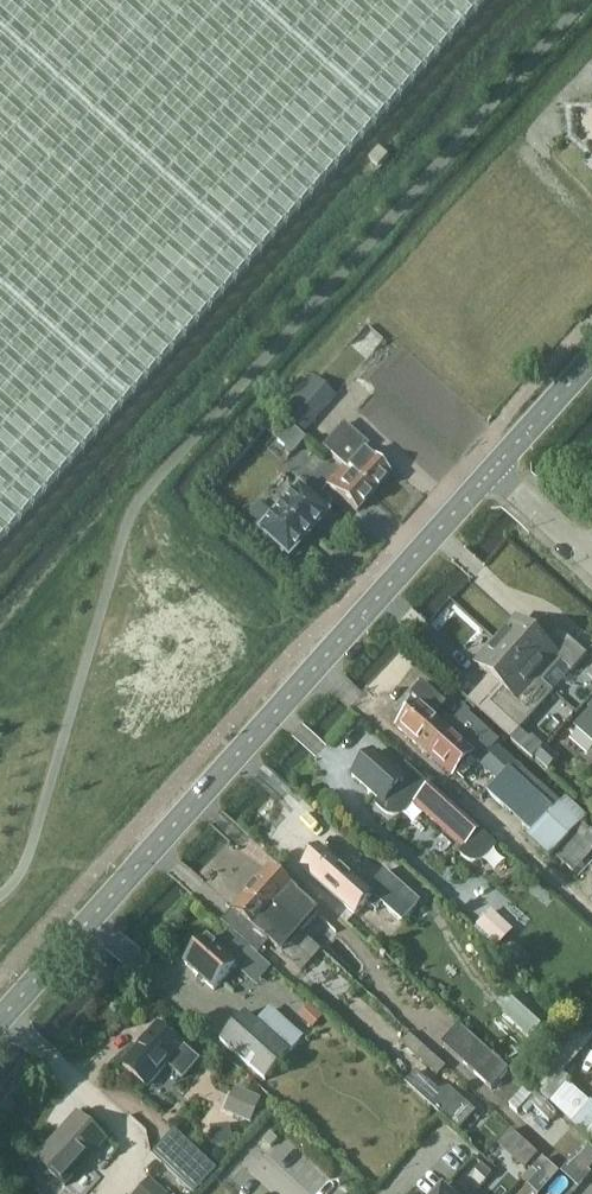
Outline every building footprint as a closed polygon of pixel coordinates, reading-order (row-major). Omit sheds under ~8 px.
[(486,0),(0,0),(0,542),(486,0)] [(312,376),(303,385),(282,408),(303,428),(333,395),(312,376)] [(365,443),(342,423),(321,447),(343,466),(372,492),(388,473),(360,448),(365,443)] [(286,424),(273,438),(291,454),(304,439),(286,424)] [(356,510),(372,492),(343,466),(328,483),(327,484),(356,510)] [(258,532),(287,557),(325,514),(297,489),(258,532)] [(558,629),(544,644),(519,621),(499,643),(543,682),(561,662),(572,671),(587,655),(558,629)] [(543,682),(499,643),(479,666),(504,689),(482,713),(499,727),(507,718),(519,730),(554,692),(543,682)] [(496,745),(498,743),(464,712),(458,719),(447,709),(437,721),(418,703),(396,727),(418,747),(428,755),(453,778),(455,777),(475,794),(492,775),(499,782),(489,793),(533,833),(528,839),(551,860),(556,855),(576,873),(583,865),(591,873),(591,831),(583,823),(588,817),(567,798),(561,804),(496,745)] [(579,728),(591,740),(591,714),(579,728)] [(481,831),(407,765),(403,769),(399,765),(395,770),(374,752),(353,776),(380,801),(376,805),(384,812),(391,815),(398,816),(405,814),(415,803),(465,849),(481,831)] [(545,770),(552,762),(540,752),(534,759),(545,770)] [(249,840),(217,873),(235,891),(241,884),(247,889),(273,862),(249,840)] [(201,869),(210,877),(238,849),(229,841),(201,869)] [(355,917),(371,900),(376,905),(380,900),(405,923),(422,904),(386,872),(368,892),(320,849),(302,869),(355,917)] [(269,871),(251,891),(301,935),(318,916),(296,896),(297,896),(269,871)] [(301,935),(251,891),(233,911),(261,937),(263,935),(284,954),(285,953),(304,970),(320,952),(301,935)] [(500,944),(516,926),(494,906),(478,923),(500,944)] [(229,931),(215,946),(207,939),(184,965),(214,991),(250,950),(229,931)] [(270,1009),(257,1023),(246,1014),(221,1042),(265,1081),(290,1053),(303,1038),(270,1009)] [(491,1090),(509,1070),(459,1025),(441,1044),(491,1090)] [(200,1063),(182,1047),(158,1026),(123,1065),(147,1087),(166,1065),(184,1081),(200,1063)] [(459,1131),(470,1119),(416,1071),(405,1084),(459,1131)] [(554,1097),(591,1134),(591,1098),(572,1078),(554,1097)] [(226,1109),(253,1121),(265,1096),(238,1083),(226,1109)] [(551,1146),(569,1128),(534,1094),(515,1114),(551,1146)] [(64,1186),(105,1141),(77,1116),(36,1161),(64,1186)] [(198,1185),(216,1166),(176,1129),(158,1148),(198,1185)] [(591,1167),(591,1143),(588,1140),(562,1168),(577,1182),(591,1167)] [(533,1193),(542,1184),(510,1154),(501,1163),(533,1193)] [(485,1182),(491,1175),(481,1166),(475,1172),(485,1182)] [(135,1193),(169,1193),(171,1192),(152,1175),(135,1193)] [(504,1177),(498,1184),(508,1193),(514,1186),(504,1177)]
